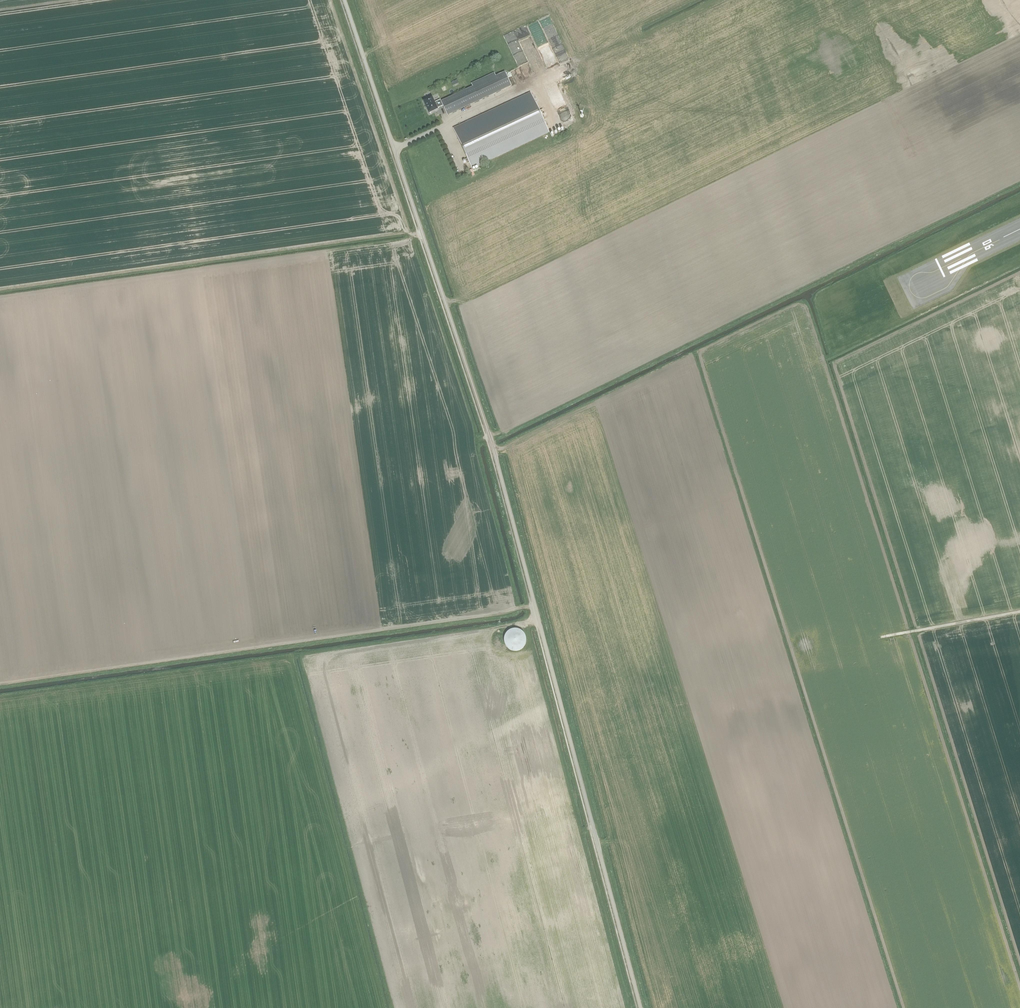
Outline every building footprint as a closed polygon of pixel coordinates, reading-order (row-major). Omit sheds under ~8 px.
[(440,100),(447,116),(502,90),(496,76),(441,102),(440,100)] [(467,159),(465,159),(467,162),(469,161),(472,168),(549,132),(531,94),(454,129),(467,159)] [(447,116),(440,100),(435,102),(432,97),(424,101),(429,114),(438,110),(438,108),(443,106),(447,116)] [(516,629),(515,629),(513,629),(512,629),(511,630),(510,630),(509,630),(508,631),(508,632),(507,632),(506,633),(506,634),(505,635),(505,636),(504,637),(504,638),(504,639),(504,640),(504,641),(504,642),(504,643),(505,644),(505,645),(506,646),(506,647),(507,647),(507,648),(508,648),(508,649),(509,649),(510,650),(511,651),(512,651),(514,651),(515,651),(516,651),(517,651),(518,651),(519,651),(519,650),(520,650),(521,650),(521,649),(522,649),(523,649),(523,648),(524,647),(525,646),(525,645),(526,644),(526,643),(526,642),(527,641),(527,640),(527,639),(526,638),(526,637),(526,636),(526,635),(525,635),(525,634),(524,633),(524,632),(523,632),(522,631),(521,630),(520,630),(519,629),(518,629),(517,629),(516,629)]
